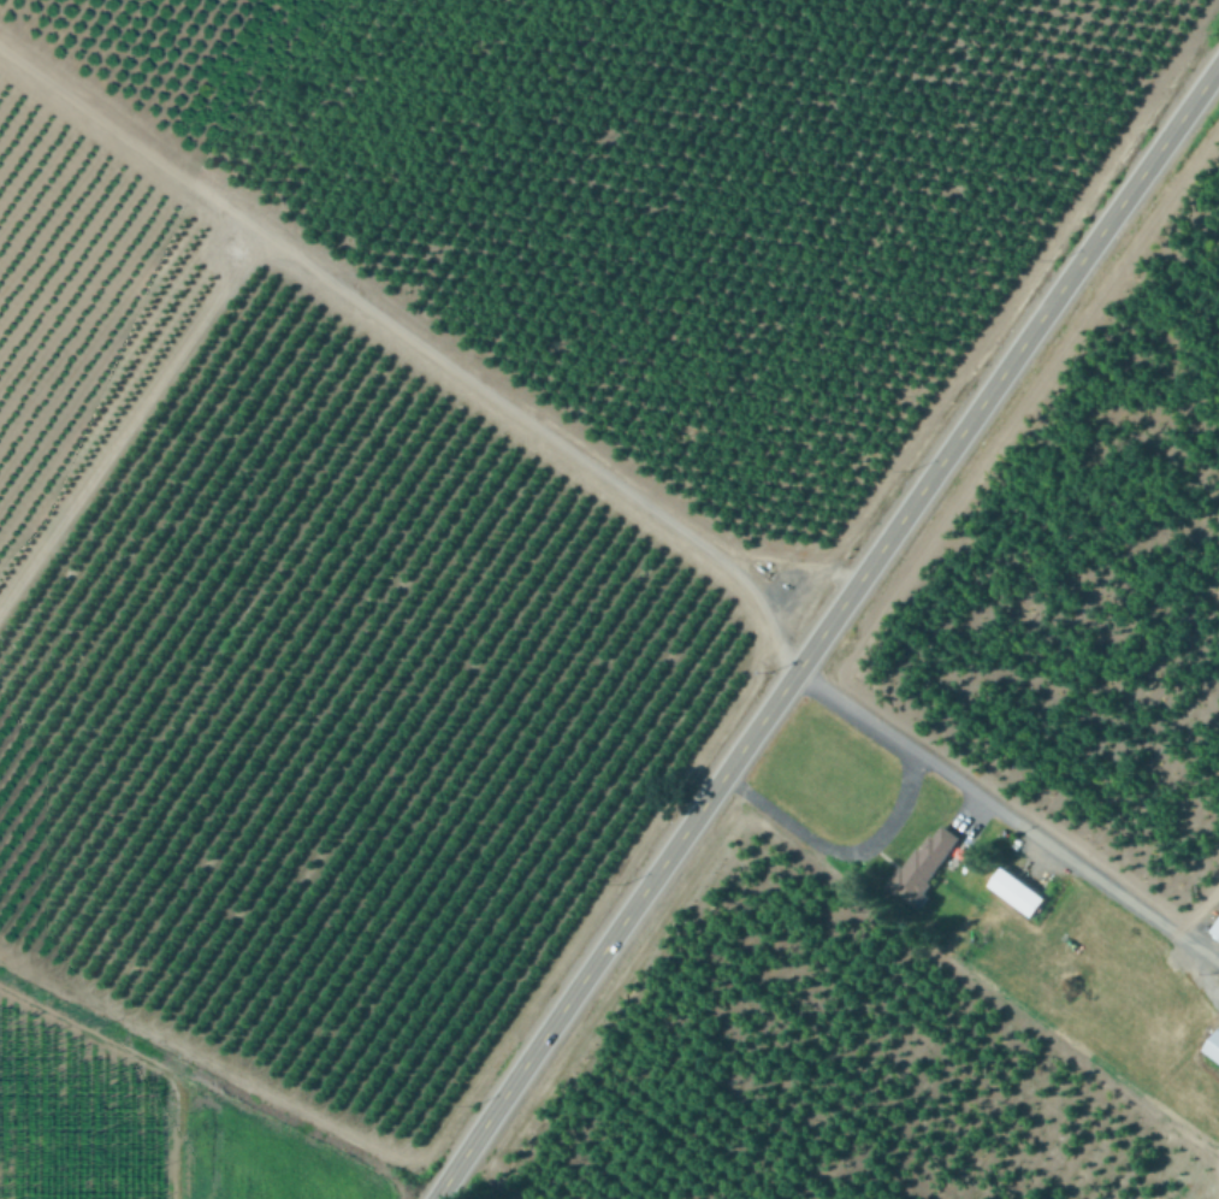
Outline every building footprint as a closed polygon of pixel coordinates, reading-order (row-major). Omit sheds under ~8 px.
[(913,910),(963,841),(936,823),(887,891),(913,910)] [(1031,920),(1046,902),(1004,869),(989,887),(1031,920)] [(1205,1052),(1218,1063),(1218,1034),(1205,1052)]
